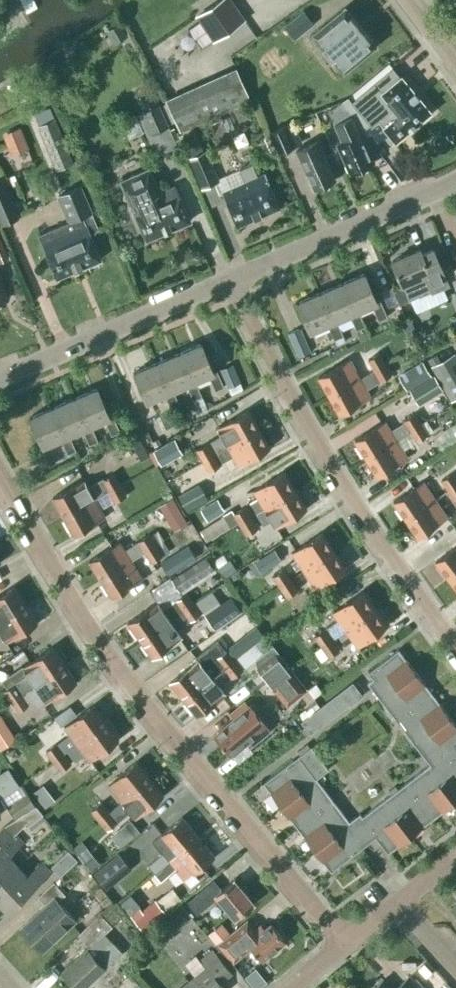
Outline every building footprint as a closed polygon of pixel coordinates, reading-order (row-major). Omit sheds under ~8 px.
[(195,16),(213,42),(245,20),(232,0),(219,0),(213,4),(195,16)] [(312,34),(343,73),(376,46),(345,7),(312,34)] [(289,31),(297,41),(313,28),(305,18),(289,31)] [(112,29),(107,32),(113,43),(127,36),(121,24),(117,26),(112,29)] [(342,102),(364,130),(370,125),(372,127),(379,121),(384,127),(396,142),(431,112),(401,77),(400,77),(393,68),(352,101),(349,97),(342,102)] [(250,100),(236,69),(165,101),(180,132),(250,100)] [(137,113),(154,155),(176,146),(154,92),(136,100),(141,112),(137,113)] [(366,135),(362,137),(360,133),(364,130),(342,102),(328,111),(335,124),(334,125),(341,142),(337,143),(351,173),(374,163),(370,155),(378,152),(366,135)] [(39,126),(57,171),(74,163),(55,119),(39,126)] [(269,133),(278,153),(293,147),(283,126),(269,133)] [(28,147),(20,127),(3,134),(11,155),(28,147)] [(319,141),(296,151),(300,160),(306,174),(309,173),(316,189),(334,181),(327,165),(329,164),(323,150),(319,141)] [(218,181),(205,150),(188,157),(201,188),(218,181)] [(191,221),(175,186),(159,193),(149,168),(121,180),(146,240),(191,221)] [(243,183),(222,192),(237,226),(279,207),(264,174),(256,177),(253,169),(239,175),(243,183)] [(2,224),(18,217),(1,179),(0,180),(0,219),(2,224)] [(70,222),(38,235),(41,243),(56,278),(101,259),(90,233),(99,230),(80,186),(59,196),(70,222)] [(8,258),(1,240),(0,240),(0,262),(8,258)] [(419,297),(448,284),(438,261),(433,249),(422,254),(420,249),(392,261),(409,301),(410,301),(410,300),(419,296),(419,297)] [(377,302),(365,273),(342,283),(355,313),(359,311),(372,305),(379,321),(387,317),(380,301),(377,302)] [(342,283),(320,293),(332,322),(336,321),(350,315),(357,330),(365,326),(359,311),(355,313),(342,283)] [(334,340),(343,336),(336,321),(332,322),(320,293),(297,302),(310,332),(328,324),(334,340)] [(408,320),(403,322),(404,323),(407,331),(408,332),(415,329),(411,319),(410,319),(409,319),(408,320)] [(287,332),(298,357),(310,352),(299,327),(287,332)] [(201,343),(179,353),(192,383),(195,381),(209,375),(215,391),(224,387),(217,371),(214,372),(201,343)] [(350,360),(318,377),(329,396),(386,364),(374,344),(362,351),(368,361),(354,368),(350,360)] [(169,392),(173,391),(187,385),(193,400),(202,396),(195,381),(192,383),(179,353),(156,363),(169,392)] [(454,353),(440,361),(435,364),(432,366),(430,367),(450,401),(455,398),(455,357),(454,353)] [(436,355),(428,359),(432,366),(435,364),(440,361),(436,355)] [(430,376),(421,361),(398,375),(406,390),(430,376)] [(173,391),(169,392),(156,363),(134,372),(147,402),(165,394),(171,409),(180,406),(173,391)] [(339,415),(371,397),(366,389),(379,381),(380,383),(392,375),(386,364),(329,396),(339,415)] [(221,369),(229,388),(240,383),(232,365),(221,369)] [(409,390),(418,405),(442,390),(433,375),(409,390)] [(97,388),(75,398),(88,427),(91,426),(105,420),(111,435),(120,432),(113,415),(110,417),(97,388)] [(88,427),(75,398),(53,407),(65,437),(69,435),(83,429),(89,445),(98,441),(91,426),(88,427)] [(67,454),(76,451),(69,435),(65,437),(53,407),(30,417),(43,447),(61,439),(67,454)] [(195,450),(202,462),(259,429),(249,410),(217,428),(221,435),(195,450)] [(366,459),(396,440),(409,432),(421,424),(415,414),(403,421),(403,422),(390,430),(385,422),(354,441),(366,459)] [(164,438),(155,418),(143,424),(151,443),(164,438)] [(433,436),(441,450),(455,441),(455,422),(452,425),(443,430),(433,436)] [(416,443),(428,436),(421,424),(409,432),(416,443)] [(239,466),(270,448),(259,429),(202,462),(207,472),(220,465),(219,463),(233,455),(239,466)] [(140,437),(131,442),(140,461),(149,456),(140,437)] [(168,441),(150,452),(157,465),(158,466),(182,452),(177,443),(174,439),(174,438),(170,441),(168,441)] [(408,458),(396,440),(366,459),(377,477),(408,458)] [(249,502),(257,514),(295,491),(284,472),(253,491),(257,498),(249,502)] [(455,485),(455,478),(453,473),(441,481),(448,491),(455,485)] [(63,516),(94,499),(94,498),(108,490),(109,491),(121,484),(116,474),(103,480),(101,478),(87,486),(84,480),(53,498),(63,516)] [(393,502),(406,520),(435,500),(423,482),(393,502)] [(207,498),(199,483),(177,495),(185,510),(207,498)] [(127,496),(121,484),(109,491),(115,503),(127,496)] [(455,501),(455,485),(448,491),(455,502),(455,501)] [(276,528),(307,509),(295,491),(257,514),(263,524),(271,520),(276,528)] [(105,518),(94,499),(63,516),(74,535),(105,518)] [(164,503),(160,506),(166,516),(177,510),(171,500),(168,501),(164,503)] [(201,510),(207,522),(225,512),(218,500),(201,510)] [(448,517),(435,500),(406,520),(418,538),(448,517)] [(207,542),(238,523),(240,525),(251,518),(245,509),(244,507),(233,514),(231,511),(225,514),(224,515),(199,530),(207,542)] [(251,518),(240,525),(247,536),(259,529),(251,518)] [(301,566),(304,571),(334,551),(322,533),(292,553),(296,559),(291,563),(295,570),(301,566)] [(144,552),(147,550),(153,547),(156,545),(150,534),(137,542),(144,552)] [(89,561),(101,580),(131,561),(130,559),(138,554),(132,545),(124,550),(119,542),(89,561)] [(163,556),(156,545),(153,547),(147,550),(144,552),(151,563),(163,556)] [(195,558),(187,545),(160,562),(168,575),(195,558)] [(435,562),(448,579),(455,573),(455,546),(435,562)] [(281,560),(274,549),(253,562),(260,573),(281,560)] [(346,569),(334,551),(304,571),(316,589),(346,569)] [(205,556),(170,579),(178,591),(182,588),(184,591),(214,571),(205,556)] [(230,559),(218,567),(225,578),(237,570),(234,567),(232,563),(230,559)] [(142,579),(131,561),(101,580),(112,598),(142,579)] [(285,570),(273,577),(279,587),(291,579),(285,570)] [(157,602),(128,623),(140,641),(170,620),(170,621),(183,612),(182,611),(194,603),(188,593),(186,595),(184,591),(182,588),(178,591),(170,579),(170,578),(149,591),(157,602)] [(287,598),(298,590),(291,579),(279,587),(287,598)] [(26,605),(15,587),(0,596),(0,621),(26,605)] [(194,603),(182,611),(183,612),(189,621),(201,613),(218,601),(211,591),(194,603)] [(333,612),(345,630),(374,609),(362,591),(333,612)] [(203,638),(229,620),(217,604),(192,622),(203,638)] [(0,621),(0,632),(2,635),(7,642),(37,624),(26,605),(0,621)] [(358,648),(387,626),(374,609),(345,630),(358,648)] [(170,620),(140,641),(153,658),(182,638),(177,630),(189,621),(183,612),(170,621),(170,620)] [(257,625),(245,635),(252,644),(253,644),(264,635),(264,634),(262,632),(260,630),(257,625)] [(170,683),(183,699),(234,659),(218,639),(194,658),(197,661),(170,683)] [(329,658),(340,650),(332,639),(321,647),(329,658)] [(256,667),(265,679),(286,663),(272,645),(255,659),(256,667)] [(3,691),(10,702),(65,665),(53,647),(23,667),(28,674),(3,691)] [(373,678),(367,683),(380,699),(415,672),(398,650),(369,672),(373,678)] [(219,687),(242,669),(234,659),(183,699),(197,716),(225,694),(219,687)] [(307,689),(286,663),(265,679),(286,706),(308,690),(307,689)] [(47,703),(77,683),(65,665),(10,702),(16,711),(30,702),(33,704),(35,705),(39,706),(42,705),(44,704),(46,702),(47,703)] [(397,721),(432,694),(415,672),(380,699),(397,721)] [(348,703),(349,704),(362,695),(352,681),(300,720),(310,733),(348,703)] [(316,683),(307,689),(308,690),(312,695),(314,698),(322,691),(319,687),(318,686),(316,683)] [(449,716),(432,694),(397,721),(414,743),(449,716)] [(93,705),(64,727),(70,735),(77,744),(106,723),(93,705)] [(228,752),(231,755),(247,742),(250,747),(270,730),(250,706),(238,715),(214,734),(223,745),(221,746),(227,753),(228,752)] [(449,716),(414,743),(430,765),(431,766),(455,746),(455,725),(449,716)] [(6,717),(0,721),(0,750),(19,737),(6,717)] [(106,723),(77,744),(84,754),(90,761),(119,740),(106,723)] [(56,743),(45,751),(53,762),(64,753),(56,743)] [(281,806),(316,779),(329,769),(311,746),(263,783),(281,806)] [(455,799),(455,746),(431,766),(455,799)] [(61,772),(72,763),(64,753),(53,762),(61,772)] [(136,762),(108,785),(122,802),(150,779),(136,762)] [(431,766),(430,765),(407,782),(435,818),(455,801),(455,799),(431,766)] [(14,776),(8,769),(0,775),(0,785),(14,776)] [(0,785),(0,800),(2,799),(20,786),(14,776),(0,785)] [(118,822),(116,820),(129,810),(136,819),(163,796),(150,779),(122,802),(109,811),(110,812),(99,821),(107,831),(118,822)] [(333,800),(316,779),(281,806),(297,827),(333,800)] [(435,818),(407,782),(385,799),(412,835),(435,818)] [(33,805),(25,794),(20,786),(2,799),(13,818),(16,816),(33,805)] [(55,803),(47,793),(37,800),(44,810),(55,803)] [(376,837),(388,853),(412,835),(385,799),(362,817),(377,836),(376,837)] [(297,827),(313,849),(349,821),(333,800),(297,827)] [(99,821),(110,812),(109,811),(102,802),(91,812),(99,821)] [(18,866),(8,855),(11,852),(12,853),(23,843),(15,834),(26,824),(29,826),(42,814),(35,806),(3,827),(0,830),(0,883),(18,866)] [(377,836),(362,817),(360,813),(349,821),(313,849),(331,872),(376,837),(377,836)] [(162,853),(148,865),(154,873),(169,861),(168,860),(177,853),(178,854),(198,837),(181,817),(161,834),(152,842),(162,853)] [(130,820),(107,839),(117,851),(140,832),(130,820)] [(169,861),(154,873),(161,882),(174,870),(183,880),(193,872),(194,873),(214,856),(198,837),(178,854),(177,853),(168,860),(169,861)] [(76,860),(67,850),(50,866),(59,876),(76,860)] [(118,852),(93,872),(107,888),(118,879),(113,873),(127,862),(125,859),(121,855),(118,852)] [(28,877),(18,866),(0,883),(0,906),(6,912),(40,881),(39,881),(50,871),(42,863),(31,873),(31,874),(28,877)] [(217,897),(235,918),(253,903),(234,879),(222,890),(213,880),(188,904),(198,915),(217,897)] [(21,928),(42,951),(76,921),(58,901),(65,894),(54,882),(38,897),(45,905),(21,928)] [(139,908),(130,915),(143,931),(166,912),(155,899),(141,910),(139,908)] [(178,909),(163,922),(173,933),(188,920),(184,916),(178,909)] [(99,917),(79,936),(89,947),(61,972),(76,987),(84,987),(121,954),(103,934),(109,928),(99,917)] [(247,920),(218,944),(233,963),(238,958),(251,948),(261,960),(285,941),(271,924),(261,932),(257,928),(255,929),(247,920)] [(221,923),(208,934),(216,944),(229,933),(226,930),(224,927),(221,923)] [(219,982),(230,973),(212,951),(200,961),(206,968),(183,987),(224,987),(219,982)] [(139,984),(130,975),(117,987),(135,987),(139,984)] [(409,975),(396,987),(421,987),(409,975)] [(383,980),(374,987),(391,987),(383,980)]
